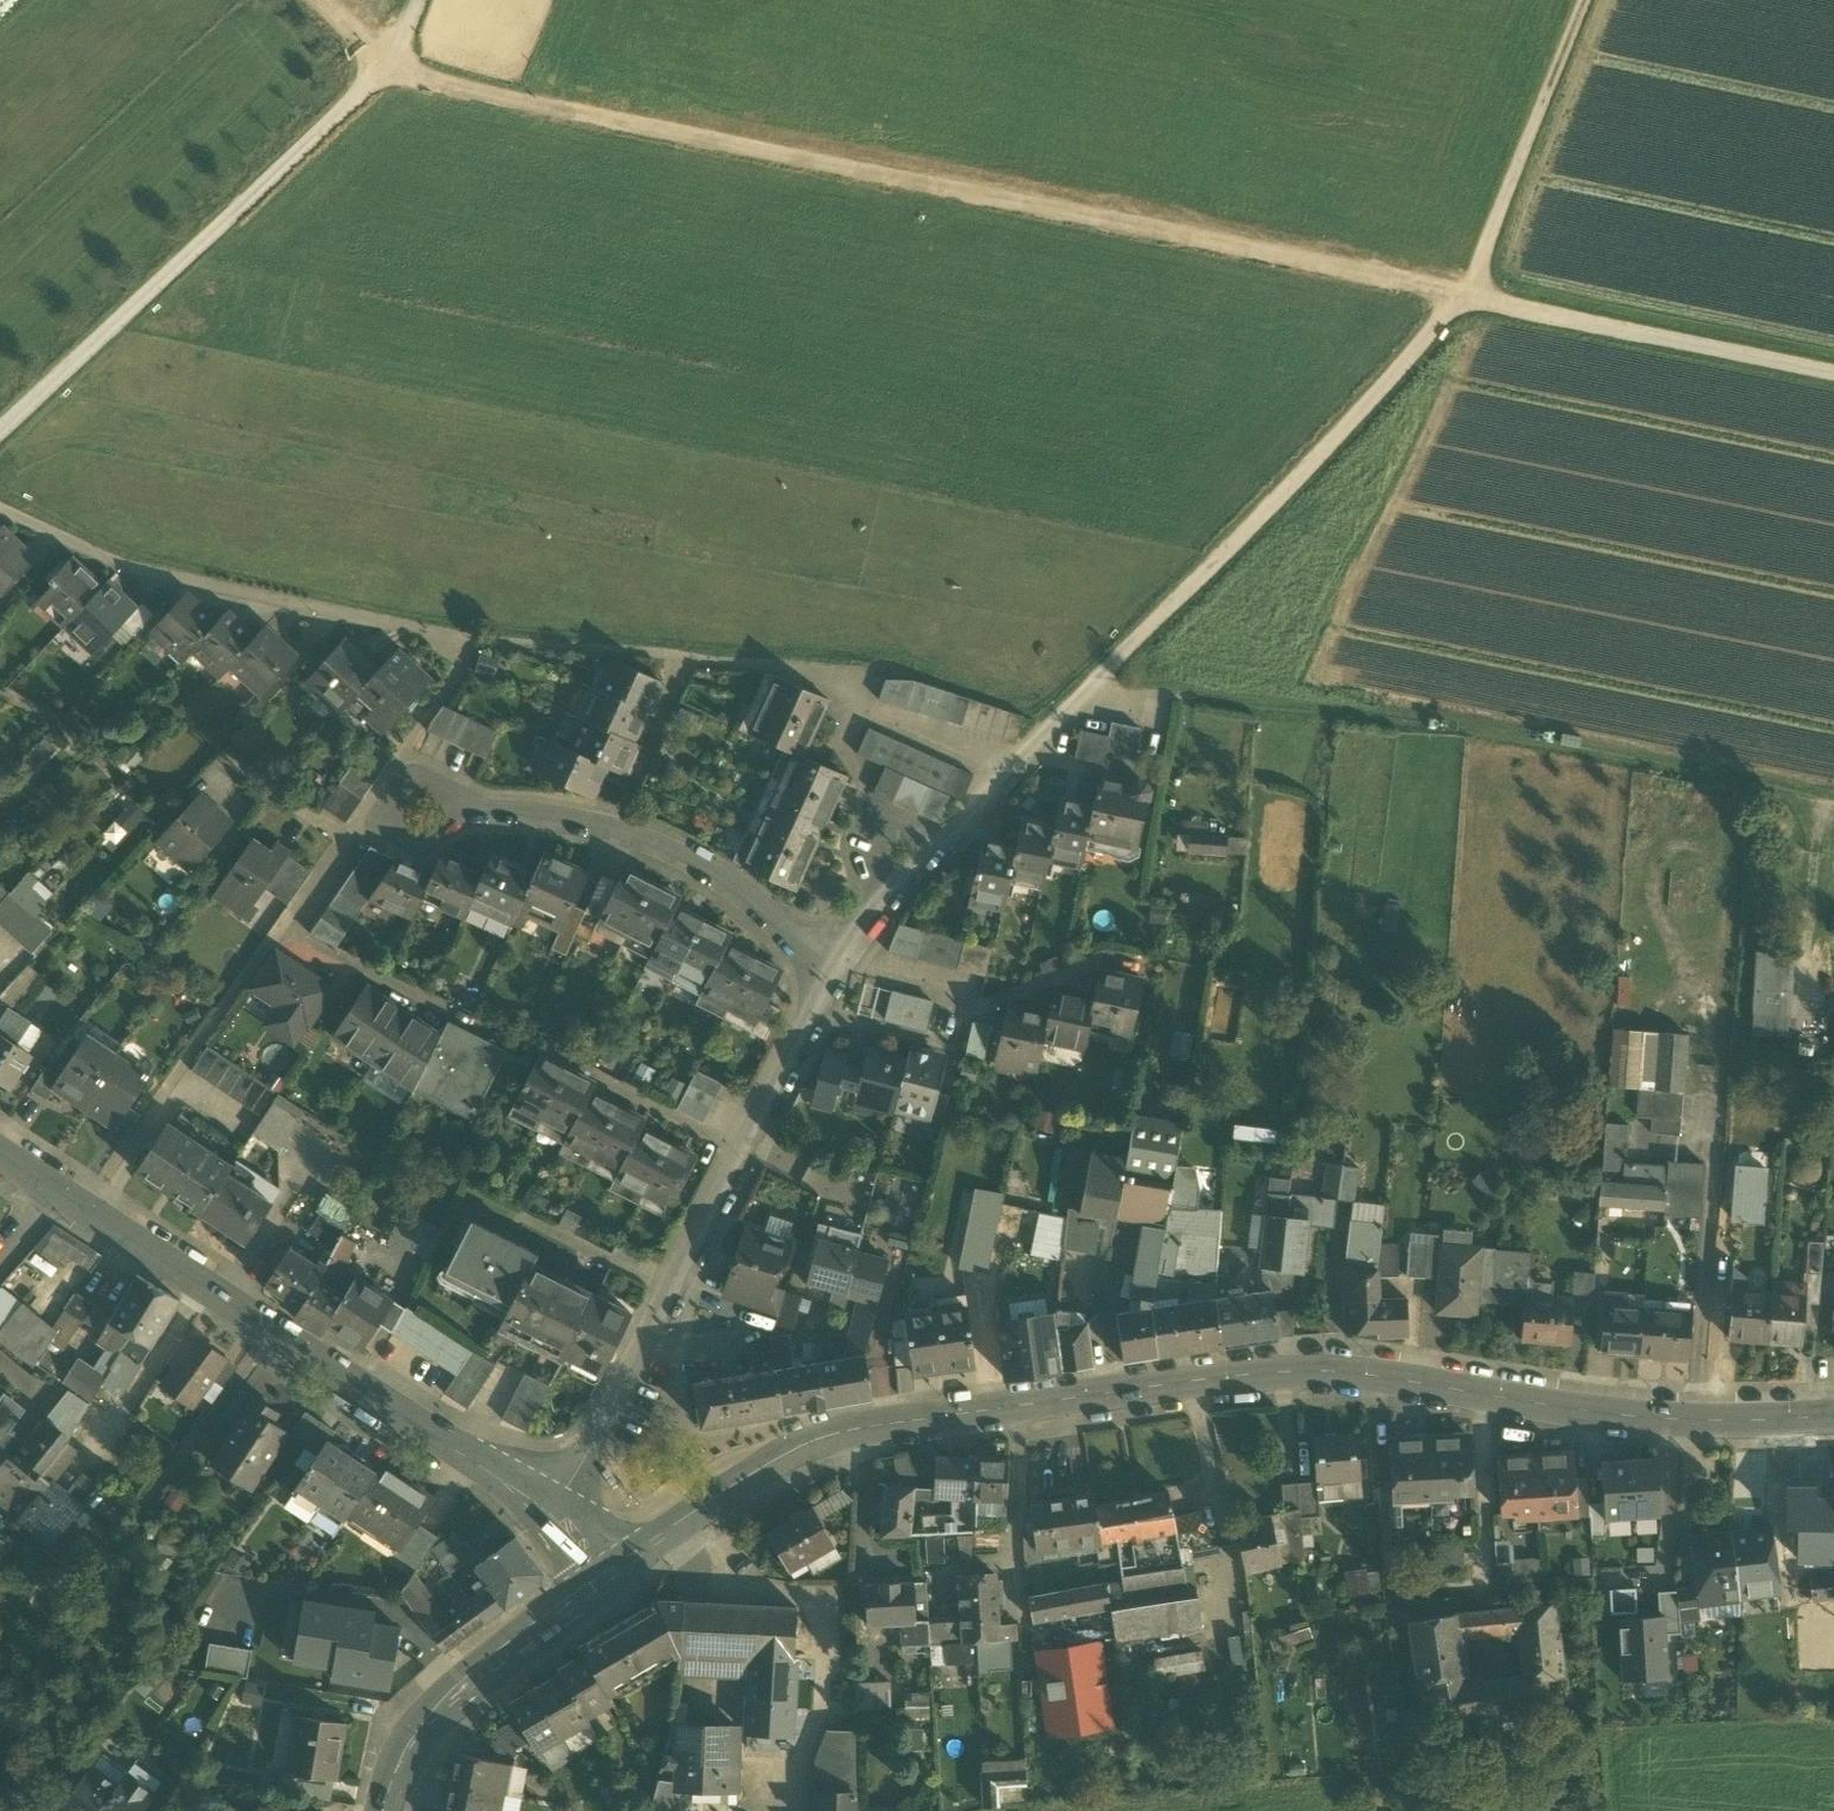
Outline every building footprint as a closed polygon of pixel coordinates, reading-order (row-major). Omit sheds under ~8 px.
[(2,528),(0,529),(0,593),(33,557),(2,528)] [(105,585),(75,556),(50,582),(54,586),(42,598),(69,623),(105,585)] [(65,627),(94,655),(123,625),(137,609),(108,582),(105,585),(69,623),(65,627)] [(216,624),(189,599),(176,614),(157,634),(157,635),(184,660),(193,649),(216,624)] [(153,614),(134,635),(143,643),(154,631),(157,634),(176,614),(164,603),(153,614)] [(143,604),(123,625),(134,635),(153,614),(143,604)] [(254,640),(226,613),(216,624),(193,649),(221,675),(232,664),(254,640)] [(293,655),(265,628),(254,640),(232,664),(260,690),(279,670),(293,655)] [(377,673),(345,644),(310,682),(322,694),(325,691),(344,708),(351,702),(377,673)] [(429,681),(397,651),(377,673),(351,702),(383,731),(429,681)] [(661,682),(616,661),(602,692),(647,713),(661,682)] [(290,680),(279,670),(260,690),(271,701),(290,680)] [(829,700),(787,681),(776,676),(763,705),(816,729),(829,700)] [(901,681),(886,680),(879,700),(893,705),(901,681)] [(901,681),(893,705),(907,709),(915,682),(901,681)] [(929,686),(915,682),(907,709),(920,713),(929,686)] [(943,691),(929,686),(920,713),(934,718),(943,691)] [(602,692),(594,689),(581,719),(586,722),(633,743),(647,713),(602,692)] [(957,695),(943,691),(934,718),(948,722),(957,695)] [(970,700),(957,695),(948,722),(961,727),(970,700)] [(970,700),(961,727),(975,731),(984,704),(970,700)] [(997,709),(984,704),(975,731),(989,736),(997,709)] [(816,729),(763,705),(750,733),(794,753),(803,757),(816,729)] [(443,706),(430,724),(427,731),(443,738),(456,712),(443,706)] [(1011,713),(997,709),(989,736),(1002,740),(1011,713)] [(456,712),(443,738),(457,745),(469,719),(456,712)] [(1025,717),(1011,713),(1002,740),(1016,745),(1025,717)] [(483,725),(469,719),(457,745),(470,752),(483,725)] [(633,743),(586,722),(573,752),(607,767),(624,775),(638,745),(633,743)] [(1126,725),(1112,722),(1109,736),(1106,750),(1120,753),(1126,725)] [(483,725),(470,752),(486,759),(498,733),(483,725)] [(1140,728),(1126,725),(1120,753),(1134,756),(1140,728)] [(882,734),(869,728),(857,754),(870,760),(882,734)] [(1095,733),(1081,730),(1075,758),(1089,761),(1095,733)] [(1109,736),(1095,733),(1089,761),(1103,764),(1106,750),(1109,736)] [(895,740),(882,734),(870,760),(883,766),(895,740)] [(909,746),(895,740),(883,766),(886,767),(897,772),(909,746)] [(573,752),(553,743),(539,774),(593,798),(607,767),(573,752)] [(922,752),(909,746),(897,772),(907,777),(910,778),(922,752)] [(935,758),(922,752),(910,778),(918,782),(923,784),(935,758)] [(803,757),(794,753),(781,781),(832,805),(845,776),(803,757)] [(948,764),(935,758),(923,784),(929,787),(936,790),(948,764)] [(948,764),(936,790),(949,796),(961,770),(948,764)] [(897,772),(886,767),(874,793),(885,798),(897,772)] [(374,784),(350,768),(339,784),(362,800),(374,784)] [(961,770),(949,796),(951,797),(961,802),(974,776),(961,770)] [(907,777),(897,772),(885,798),(896,803),(907,777)] [(910,778),(907,777),(896,803),(907,808),(918,782),(910,778)] [(1133,786),(1099,779),(1093,806),(1094,806),(1087,840),(1112,845),(1115,843),(1131,847),(1136,844),(1138,834),(1137,833),(1139,822),(1144,803),(1149,799),(1151,791),(1147,784),(1138,782),(1133,786)] [(832,805),(781,781),(768,810),(819,833),(832,805)] [(923,784),(918,782),(907,808),(917,813),(929,787),(923,784)] [(362,800),(339,784),(323,808),(346,824),(362,800)] [(936,790),(929,787),(917,813),(940,823),(951,797),(949,796),(936,790)] [(200,797),(162,843),(175,854),(182,847),(198,860),(230,822),(200,797)] [(105,834),(120,845),(145,810),(130,799),(105,834)] [(1061,799),(1055,827),(1056,827),(1050,855),(1082,862),(1087,840),(1094,806),(1093,806),(1061,799)] [(819,833),(768,810),(756,838),(807,861),(819,833)] [(1055,827),(1023,820),(1022,824),(1016,849),(1017,849),(1011,877),(1044,884),(1050,855),(1056,827),(1055,827)] [(1208,823),(1192,821),(1191,835),(1207,837),(1208,823)] [(1191,835),(1189,835),(1188,850),(1226,853),(1227,838),(1207,837),(1191,835)] [(807,861),(756,838),(743,866),(794,889),(807,861)] [(271,854),(252,841),(212,896),(231,910),(239,898),(252,907),(264,889),(276,873),(288,856),(275,847),(271,854)] [(1016,849),(983,842),(971,898),(1005,905),(1011,877),(1017,849),(1016,849)] [(382,855),(371,847),(354,870),(366,878),(383,855),(382,855)] [(383,855),(366,878),(378,887),(396,861),(383,853),(382,855),(383,855)] [(586,873),(545,854),(535,875),(519,911),(559,929),(560,929),(572,904),(586,873)] [(485,874),(442,855),(432,877),(425,891),(443,899),(439,908),(464,920),(474,898),(485,874)] [(288,856),(276,873),(300,890),(312,873),(288,856)] [(535,875),(493,856),(485,874),(474,898),(490,906),(487,914),(512,926),(519,911),(535,875)] [(432,877),(396,861),(378,887),(369,899),(369,900),(412,921),(425,891),(432,877)] [(653,883),(624,869),(617,882),(598,919),(628,934),(653,883)] [(366,878),(354,870),(346,882),(369,899),(378,887),(366,878)] [(300,890),(276,873),(264,889),(289,907),(301,890),(300,890)] [(587,911),(586,912),(598,919),(617,882),(603,875),(587,911)] [(346,882),(337,894),(361,911),(369,900),(369,899),(346,882)] [(653,883),(628,934),(655,948),(676,907),(681,898),(653,883)] [(10,892),(0,904),(0,921),(32,952),(52,932),(10,892)] [(361,911),(337,894),(329,906),(353,923),(361,911)] [(587,911),(572,904),(560,929),(559,929),(550,947),(567,955),(586,912),(587,911)] [(353,923),(329,906),(321,918),(345,935),(353,923)] [(676,907),(655,948),(651,957),(679,971),(704,921),(676,907)] [(345,935),(321,918),(310,934),(321,939),(322,940),(337,947),(345,935)] [(732,935),(704,921),(679,971),(706,985),(727,944),(732,935)] [(923,931),(900,925),(889,952),(916,959),(923,932),(923,931)] [(926,932),(923,931),(923,932),(916,959),(930,962),(937,934),(926,932)] [(937,934),(930,962),(944,966),(951,938),(937,934)] [(951,938),(944,966),(958,970),(965,942),(951,938)] [(979,945),(965,942),(958,970),(972,973),(979,945)] [(755,958),(727,944),(706,985),(702,994),(729,1008),(755,958)] [(993,949),(979,945),(972,973),(985,976),(993,949)] [(1790,957),(1756,953),(1751,1008),(1785,1012),(1790,957)] [(1789,1049),(1833,1051),(1833,954),(1793,953),(1789,1049)] [(330,989),(277,954),(254,988),(280,1006),(268,1025),(292,1041),(305,1022),(308,1024),(330,989)] [(781,971),(755,958),(729,1008),(755,1021),(756,1022),(766,1002),(781,971)] [(1100,971),(1094,1003),(1087,1035),(1089,1035),(1092,1021),(1112,1025),(1110,1033),(1131,1037),(1143,981),(1100,971)] [(872,1017),(879,989),(865,986),(858,1013),(872,1017)] [(406,1013),(368,987),(335,1038),(373,1063),(406,1013)] [(885,1020),(892,992),(879,989),(872,1017),(885,1020)] [(906,996),(892,992),(885,1020),(899,1024),(906,996)] [(1094,1003),(1054,994),(1049,1016),(1044,1041),(1084,1050),(1087,1035),(1094,1003)] [(920,1000),(906,996),(899,1024),(913,1027),(920,1000)] [(935,1003),(920,1000),(913,1027),(927,1031),(935,1003)] [(778,1009),(766,1002),(756,1022),(755,1021),(749,1032),(763,1039),(778,1009)] [(949,1007),(935,1003),(927,1031),(941,1035),(949,1007)] [(30,1021),(8,1007),(1,1018),(23,1032),(30,1021)] [(1049,1016),(1012,1008),(1003,1047),(1013,1049),(1009,1064),(1037,1070),(1044,1041),(1049,1016)] [(406,1013),(373,1063),(414,1090),(415,1088),(441,1036),(406,1013)] [(1,1018),(0,1019),(0,1034),(15,1044),(23,1032),(1,1018)] [(505,1052),(448,1023),(441,1036),(415,1088),(473,1117),(505,1052)] [(985,1060),(993,1027),(975,1023),(967,1056),(985,1060)] [(1170,1052),(1188,1057),(1195,1033),(1176,1028),(1170,1052)] [(1653,1135),(1681,1137),(1689,1036),(1660,1033),(1655,1092),(1641,1090),(1639,1117),(1654,1118),(1653,1135)] [(0,1034),(0,1082),(8,1087),(29,1054),(15,1044),(0,1034)] [(64,1068),(51,1088),(53,1089),(81,1107),(112,1061),(82,1041),(64,1068)] [(208,1046),(191,1070),(202,1078),(219,1053),(208,1046)] [(909,1060),(868,1049),(861,1076),(843,1071),(846,1058),(825,1052),(811,1105),(832,1111),(839,1085),(857,1090),(851,1112),(871,1117),(874,1108),(895,1113),(896,1110),(909,1060)] [(936,1056),(912,1049),(909,1060),(896,1110),(929,1119),(936,1093),(943,1068),(936,1056)] [(230,1061),(219,1053),(202,1078),(214,1086),(230,1061)] [(112,1061),(81,1107),(111,1127),(113,1128),(127,1106),(148,1075),(116,1055),(112,1061)] [(568,1070),(539,1056),(513,1106),(542,1121),(568,1070)] [(64,1068),(51,1059),(31,1091),(45,1100),(53,1089),(51,1088),(64,1068)] [(242,1069),(230,1061),(214,1086),(226,1094),(242,1069)] [(242,1069),(226,1094),(238,1101),(254,1077),(242,1069)] [(595,1084),(568,1070),(542,1121),(569,1135),(591,1092),(595,1084)] [(723,1084),(697,1071),(691,1084),(716,1097),(723,1084)] [(676,1106),(689,1084),(673,1075),(660,1097),(676,1106)] [(238,1101),(249,1109),(265,1085),(256,1078),(254,1077),(238,1101)] [(716,1097),(691,1084),(684,1097),(710,1110),(716,1097)] [(265,1085),(249,1109),(264,1119),(273,1104),(280,1094),(265,1085)] [(618,1106),(591,1092),(569,1135),(565,1143),(592,1157),(618,1106)] [(951,1097),(936,1093),(929,1119),(926,1128),(941,1132),(951,1097)] [(710,1110),(684,1097),(678,1109),(703,1122),(710,1110)] [(299,1121),(273,1104),(264,1119),(254,1134),(280,1151),(299,1121)] [(127,1106),(113,1128),(111,1127),(107,1133),(122,1143),(141,1115),(127,1106)] [(646,1120),(618,1106),(592,1157),(620,1171),(641,1130),(646,1120)] [(1269,1123),(1286,1126),(1288,1113),(1271,1110),(1269,1123)] [(1183,1123),(1134,1115),(1127,1161),(1124,1175),(1173,1184),(1183,1123)] [(231,1167),(166,1123),(134,1170),(200,1215),(227,1174),(231,1167)] [(1601,1183),(1624,1185),(1625,1165),(1629,1127),(1606,1125),(1601,1183)] [(669,1144),(641,1130),(620,1171),(615,1180),(642,1194),(669,1144)] [(696,1158),(669,1144),(642,1194),(670,1209),(696,1158)] [(1755,1163),(1753,1145),(1735,1147),(1737,1165),(1755,1163)] [(1326,1164),(1342,1166),(1345,1148),(1328,1146),(1326,1164)] [(1127,1161),(1093,1155),(1082,1211),(1101,1214),(1117,1217),(1124,1175),(1127,1161)] [(1701,1217),(1705,1165),(1669,1163),(1665,1209),(1665,1214),(1701,1217)] [(1321,1198),(1338,1199),(1342,1166),(1326,1164),(1321,1198)] [(1624,1185),(1667,1188),(1668,1167),(1625,1165),(1624,1185)] [(1342,1166),(1338,1199),(1357,1202),(1362,1169),(1342,1166)] [(1766,1171),(1737,1168),(1733,1219),(1762,1222),(1766,1171)] [(273,1205),(227,1174),(200,1215),(248,1243),(273,1205)] [(1173,1184),(1124,1175),(1117,1217),(1149,1223),(1165,1226),(1168,1209),(1173,1184)] [(321,1215),(345,1231),(361,1197),(337,1178),(315,1210),(321,1215)] [(1599,1205),(1665,1209),(1667,1188),(1624,1185),(1601,1183),(1599,1205)] [(1194,1188),(1173,1184),(1168,1209),(1192,1210),(1194,1188)] [(959,1267),(988,1273),(1003,1196),(974,1190),(959,1267)] [(1289,1196),(1270,1194),(1264,1247),(1261,1268),(1281,1270),(1287,1217),(1289,1196)] [(1321,1198),(1289,1196),(1287,1217),(1308,1219),(1308,1220),(1335,1223),(1338,1199),(1321,1198)] [(1353,1202),(1350,1220),(1382,1224),(1384,1207),(1353,1202)] [(826,1208),(824,1224),(865,1228),(867,1212),(826,1208)] [(1095,1252),(1101,1214),(1082,1211),(1070,1208),(1069,1219),(1067,1247),(1095,1252)] [(1192,1210),(1168,1209),(1165,1226),(1157,1274),(1190,1279),(1208,1282),(1213,1211),(1192,1210)] [(1222,1212),(1213,1211),(1208,1282),(1217,1283),(1222,1212)] [(442,1231),(402,1213),(390,1240),(430,1257),(442,1231)] [(1067,1247),(1069,1219),(1040,1213),(1031,1255),(1064,1262),(1066,1257),(1067,1247)] [(310,1232),(335,1249),(342,1236),(345,1231),(321,1215),(310,1232)] [(1308,1219),(1287,1217),(1281,1270),(1302,1272),(1308,1220),(1308,1219)] [(1382,1224),(1350,1220),(1344,1270),(1342,1270),(1344,1301),(1379,1299),(1378,1277),(1378,1257),(1382,1224)] [(93,1272),(104,1253),(54,1223),(38,1250),(58,1262),(63,1254),(93,1272)] [(1165,1226),(1149,1223),(1134,1306),(1151,1309),(1157,1274),(1165,1226)] [(536,1256),(470,1224),(443,1278),(508,1311),(532,1265),(536,1256)] [(788,1241),(747,1228),(729,1281),(770,1295),(773,1287),(788,1241)] [(847,1295),(857,1253),(862,1236),(831,1228),(826,1245),(816,1242),(805,1285),(847,1295)] [(1717,1228),(1716,1294),(1731,1294),(1733,1229),(1717,1228)] [(1445,1236),(1428,1235),(1428,1244),(1425,1272),(1440,1273),(1442,1245),(1444,1246),(1445,1236)] [(329,1260),(343,1267),(356,1243),(342,1236),(335,1249),(329,1260)] [(1428,1244),(1410,1243),(1407,1277),(1425,1278),(1425,1272),(1428,1244)] [(1444,1246),(1442,1245),(1440,1273),(1437,1313),(1475,1316),(1476,1301),(1490,1302),(1517,1305),(1519,1280),(1528,1280),(1530,1252),(1469,1247),(1469,1248),(1444,1246)] [(313,1268),(287,1250),(264,1285),(300,1308),(301,1309),(319,1280),(326,1267),(317,1262),(313,1268)] [(889,1261),(857,1253),(847,1295),(860,1298),(878,1303),(889,1261)] [(1378,1257),(1378,1277),(1398,1277),(1398,1257),(1378,1257)] [(319,1280),(301,1309),(300,1308),(295,1318),(321,1335),(327,1326),(346,1297),(344,1296),(332,1289),(343,1267),(329,1260),(326,1267),(319,1280)] [(596,1297),(532,1265),(508,1311),(502,1323),(521,1333),(518,1338),(542,1350),(545,1345),(565,1355),(596,1297)] [(1594,1274),(1574,1272),(1572,1298),(1573,1298),(1572,1308),(1591,1309),(1594,1274)] [(1190,1279),(1157,1274),(1151,1309),(1171,1305),(1177,1304),(1190,1279)] [(159,1288),(137,1275),(117,1307),(139,1321),(159,1288)] [(1804,1303),(1819,1304),(1821,1276),(1804,1275),(1802,1296),(1805,1296),(1804,1303)] [(344,1296),(346,1297),(327,1326),(362,1349),(378,1323),(393,1301),(356,1277),(344,1296)] [(770,1295),(729,1281),(724,1297),(777,1314),(784,1291),(773,1287),(770,1295)] [(23,1303),(2,1285),(0,1287),(0,1331),(23,1303)] [(181,1301),(159,1288),(139,1321),(161,1334),(181,1301)] [(1272,1290),(1215,1298),(1222,1346),(1279,1338),(1275,1312),(1272,1290)] [(1771,1293),(1732,1290),(1729,1338),(1768,1342),(1771,1293)] [(803,1298),(784,1291),(777,1314),(770,1338),(789,1335),(803,1298)] [(1625,1294),(1607,1293),(1602,1352),(1640,1355),(1644,1309),(1624,1307),(1625,1294)] [(1802,1296),(1771,1293),(1768,1342),(1801,1345),(1801,1342),(1802,1342),(1804,1303),(1805,1296),(1802,1296)] [(940,1312),(905,1317),(905,1321),(912,1368),(913,1374),(975,1365),(967,1308),(965,1295),(938,1299),(940,1312)] [(1572,1298),(1525,1295),(1522,1339),(1569,1343),(1572,1308),(1573,1298),(1572,1298)] [(632,1316),(596,1297),(565,1355),(565,1357),(602,1375),(632,1316)] [(878,1303),(860,1298),(845,1350),(847,1358),(866,1354),(865,1353),(878,1303)] [(1177,1304),(1171,1305),(1179,1353),(1222,1346),(1215,1298),(1177,1304)] [(1379,1299),(1344,1301),(1345,1332),(1378,1331),(1378,1337),(1406,1336),(1405,1313),(1408,1313),(1407,1298),(1379,1299)] [(445,1394),(466,1409),(496,1366),(393,1301),(378,1323),(456,1377),(445,1394)] [(35,1369),(59,1334),(23,1303),(0,1331),(0,1341),(35,1369)] [(1171,1305),(1151,1309),(1158,1356),(1179,1353),(1171,1305)] [(139,1321),(117,1307),(96,1342),(108,1350),(117,1356),(139,1321)] [(1151,1309),(1117,1314),(1116,1315),(1123,1361),(1158,1356),(1151,1309)] [(1691,1318),(1665,1316),(1665,1311),(1644,1309),(1640,1355),(1688,1359),(1691,1318)] [(1291,1311),(1275,1312),(1279,1338),(1293,1336),(1291,1311)] [(1054,1314),(998,1321),(1006,1379),(1062,1371),(1061,1371),(1056,1328),(1054,1314)] [(161,1334),(139,1321),(117,1356),(108,1350),(100,1362),(112,1369),(130,1380),(139,1365),(141,1366),(161,1334)] [(912,1368),(905,1321),(891,1323),(895,1371),(912,1368)] [(1086,1324),(1056,1328),(1061,1371),(1091,1366),(1086,1324)] [(770,1338),(775,1370),(794,1367),(789,1335),(770,1338)] [(176,1367),(168,1380),(178,1387),(179,1391),(176,1394),(193,1406),(224,1360),(195,1340),(191,1346),(176,1367)] [(191,1346),(182,1340),(168,1362),(176,1367),(191,1346)] [(847,1358),(817,1363),(824,1407),(872,1399),(866,1354),(847,1358)] [(64,1383),(93,1401),(112,1369),(100,1362),(94,1372),(77,1361),(64,1383)] [(794,1367),(775,1370),(775,1371),(782,1414),(787,1413),(824,1407),(817,1363),(794,1367)] [(770,1371),(695,1383),(701,1427),(702,1427),(782,1414),(775,1371),(770,1372),(770,1371)] [(550,1385),(526,1373),(503,1419),(527,1431),(550,1385)] [(239,1388),(221,1413),(238,1425),(256,1399),(239,1388)] [(71,1392),(48,1423),(68,1438),(91,1408),(71,1392)] [(0,1406),(0,1447),(14,1458),(11,1462),(14,1464),(27,1447),(7,1431),(24,1411),(7,1397),(0,1406)] [(238,1425),(224,1446),(263,1472),(289,1433),(272,1423),(278,1414),(256,1399),(238,1425)] [(306,1413),(290,1436),(306,1446),(322,1423),(306,1413)] [(335,1432),(322,1423),(306,1446),(305,1448),(317,1456),(327,1441),(329,1442),(335,1432)] [(27,1447),(14,1464),(36,1481),(42,1474),(65,1445),(43,1427),(27,1447)] [(1357,1435),(1313,1439),(1317,1482),(1318,1501),(1319,1501),(1344,1499),(1342,1480),(1361,1478),(1357,1435)] [(1468,1435),(1427,1437),(1431,1494),(1472,1492),(1470,1459),(1469,1460),(1468,1435)] [(1427,1437),(1391,1439),(1393,1482),(1394,1497),(1399,1496),(1431,1494),(1427,1437)] [(317,1456),(296,1489),(321,1505),(352,1457),(329,1442),(327,1441),(317,1456)] [(65,1445),(42,1474),(51,1482),(75,1452),(65,1445)] [(263,1472),(224,1446),(212,1464),(251,1489),(263,1472)] [(1572,1453),(1536,1455),(1539,1513),(1539,1520),(1576,1518),(1574,1480),(1572,1453)] [(923,1482),(922,1455),(898,1456),(899,1483),(923,1482)] [(1536,1455),(1499,1457),(1503,1515),(1539,1513),(1536,1455)] [(352,1457),(321,1505),(344,1522),(350,1514),(375,1474),(352,1457)] [(975,1459),(936,1457),(933,1496),(953,1498),(974,1499),(975,1459)] [(1009,1461),(975,1459),(974,1499),(1006,1500),(1009,1461)] [(1633,1518),(1661,1517),(1658,1459),(1630,1460),(1633,1518)] [(1605,1520),(1633,1518),(1630,1460),(1602,1461),(1605,1504),(1605,1520)] [(11,1462),(0,1476),(0,1498),(23,1517),(51,1482),(42,1474),(36,1481),(14,1464),(11,1462)] [(431,1500),(381,1466),(375,1474),(350,1514),(398,1547),(399,1548),(416,1522),(431,1500)] [(651,1484),(655,1490),(672,1476),(667,1470),(651,1484)] [(68,1495),(82,1506),(97,1487),(83,1476),(68,1495)] [(1587,1479),(1574,1480),(1576,1518),(1590,1517),(1589,1505),(1587,1479)] [(68,1495),(51,1482),(23,1517),(21,1520),(51,1544),(82,1506),(68,1495)] [(1317,1482),(1297,1483),(1300,1508),(1300,1518),(1320,1516),(1319,1501),(1318,1501),(1317,1482)] [(1393,1482),(1379,1483),(1381,1526),(1400,1525),(1399,1496),(1394,1497),(1393,1482)] [(1297,1483),(1281,1485),(1283,1512),(1300,1508),(1297,1483)] [(914,1488),(886,1486),(881,1536),(909,1535),(914,1488)] [(1790,1498),(1790,1529),(1797,1529),(1797,1563),(1833,1563),(1833,1497),(1816,1498),(1816,1491),(1790,1491),(1790,1498)] [(1168,1492),(1096,1507),(1101,1541),(1101,1543),(1116,1540),(1175,1528),(1173,1520),(1168,1492)] [(1094,1495),(1043,1502),(1044,1504),(1032,1506),(1038,1550),(1101,1541),(1096,1507),(1094,1495)] [(974,1499),(953,1498),(953,1520),(953,1521),(974,1520),(974,1517),(974,1499)] [(1006,1500),(974,1499),(974,1517),(1005,1520),(1006,1500)] [(127,1516),(107,1500),(94,1517),(114,1532),(127,1516)] [(1605,1504),(1589,1505),(1590,1517),(1592,1538),(1607,1537),(1605,1520),(1605,1504)] [(812,1507),(767,1533),(785,1562),(796,1556),(801,1564),(834,1545),(812,1507)] [(1283,1512),(1282,1513),(1291,1561),(1304,1558),(1300,1518),(1300,1508),(1283,1512)] [(1217,1511),(1173,1520),(1175,1528),(1183,1566),(1193,1564),(1201,1562),(1199,1552),(1224,1546),(1217,1511)] [(1270,1515),(1235,1524),(1245,1572),(1281,1563),(1270,1515)] [(1005,1520),(974,1517),(974,1520),(974,1532),(1004,1531),(1005,1520)] [(974,1520),(953,1521),(953,1525),(946,1525),(923,1525),(923,1534),(974,1532),(974,1520)] [(438,1537),(416,1522),(399,1548),(398,1547),(393,1553),(417,1569),(438,1537)] [(1175,1528),(1116,1540),(1123,1591),(1109,1592),(1111,1608),(1113,1621),(1116,1640),(1201,1628),(1193,1564),(1183,1566),(1175,1528)] [(1770,1530),(1731,1534),(1736,1581),(1738,1597),(1779,1592),(1770,1530)] [(1731,1534),(1695,1539),(1703,1606),(1739,1602),(1738,1597),(1736,1581),(1731,1534)] [(999,1535),(975,1536),(975,1549),(1000,1547),(999,1535)] [(432,1635),(444,1652),(541,1582),(542,1572),(516,1537),(474,1566),(493,1592),(471,1607),(463,1613),(450,1622),(432,1635)] [(1515,1561),(1514,1539),(1498,1540),(1499,1562),(1515,1561)] [(1462,1543),(1434,1545),(1435,1572),(1463,1570),(1462,1543)] [(441,1564),(449,1575),(475,1556),(467,1546),(441,1564)] [(1380,1567),(1345,1569),(1347,1594),(1382,1592),(1380,1567)] [(994,1574),(975,1575),(977,1610),(979,1610),(981,1641),(998,1641),(997,1625),(994,1574)] [(398,1587),(432,1635),(450,1622),(416,1575),(398,1587)] [(441,1581),(463,1613),(471,1607),(449,1575),(441,1581)] [(975,1575),(959,1576),(962,1622),(963,1642),(977,1642),(981,1641),(979,1610),(977,1610),(975,1575)] [(1812,1576),(1813,1597),(1833,1595),(1833,1575),(1812,1576)] [(912,1584),(867,1586),(868,1625),(902,1623),(914,1623),(914,1621),(914,1611),(913,1587),(912,1584)] [(1090,1611),(1111,1608),(1109,1592),(1107,1584),(1085,1588),(1090,1611)] [(913,1587),(914,1611),(927,1610),(926,1586),(913,1587)] [(1066,1593),(1029,1599),(1034,1621),(1090,1611),(1085,1588),(1066,1592),(1066,1593)] [(1636,1589),(1610,1591),(1612,1614),(1626,1614),(1626,1618),(1634,1618),(1634,1613),(1638,1613),(1636,1589)] [(1694,1589),(1678,1591),(1680,1620),(1698,1618),(1694,1589)] [(1680,1620),(1678,1591),(1659,1592),(1660,1617),(1664,1617),(1665,1636),(1681,1635),(1680,1620)] [(657,1601),(580,1646),(585,1655),(609,1696),(680,1654),(683,1602),(657,1601)] [(797,1608),(683,1602),(680,1654),(752,1658),(794,1660),(797,1608)] [(390,1688),(399,1631),(370,1627),(372,1613),(306,1603),(297,1661),(335,1667),(333,1679),(390,1688)] [(1556,1605),(1521,1608),(1521,1609),(1523,1629),(1523,1630),(1528,1677),(1528,1681),(1529,1680),(1564,1676),(1556,1605)] [(1521,1609),(1492,1612),(1495,1628),(1500,1633),(1523,1630),(1523,1629),(1521,1609)] [(1475,1614),(1454,1616),(1457,1639),(1478,1637),(1475,1614)] [(1454,1615),(1410,1622),(1419,1683),(1463,1677),(1457,1639),(1454,1616),(1454,1615)] [(1798,1617),(1801,1677),(1833,1675),(1833,1622),(1828,1622),(1828,1616),(1798,1617)] [(1660,1617),(1619,1620),(1623,1682),(1667,1679),(1665,1636),(1664,1617),(1660,1617)] [(928,1620),(914,1621),(914,1623),(902,1623),(903,1645),(929,1644),(928,1623),(928,1620)] [(1113,1621),(1097,1623),(1103,1664),(1119,1662),(1116,1640),(1113,1621)] [(962,1622),(928,1623),(929,1644),(946,1643),(963,1642),(962,1622)] [(1014,1625),(997,1625),(998,1641),(1006,1640),(1015,1640),(1014,1625)] [(1294,1632),(1270,1640),(1273,1650),(1297,1642),(1294,1632)] [(981,1641),(977,1642),(977,1657),(978,1665),(988,1664),(1007,1664),(1006,1640),(998,1641),(981,1641)] [(963,1642),(946,1643),(946,1664),(965,1664),(965,1657),(977,1657),(977,1642),(963,1642)] [(205,1673),(219,1675),(223,1646),(209,1644),(205,1673)] [(219,1675),(233,1677),(237,1648),(223,1646),(219,1675)] [(1098,1646),(1040,1654),(1051,1735),(1109,1727),(1107,1713),(1098,1646)] [(233,1677),(247,1679),(251,1650),(237,1648),(233,1677)] [(609,1696),(585,1655),(559,1670),(561,1674),(587,1717),(612,1702),(609,1696)] [(978,1665),(977,1657),(965,1657),(965,1664),(966,1664),(966,1675),(979,1674),(978,1665)] [(794,1660),(752,1658),(748,1734),(792,1736),(794,1660)] [(561,1674),(535,1690),(563,1736),(589,1721),(587,1717),(561,1674)] [(1463,1677),(1419,1683),(1426,1731),(1490,1722),(1484,1683),(1483,1674),(1463,1677)] [(1528,1677),(1484,1683),(1490,1722),(1533,1716),(1529,1680),(1528,1681),(1528,1677)] [(858,1710),(892,1708),(890,1683),(857,1684),(858,1710)] [(535,1690),(508,1705),(516,1719),(530,1742),(536,1752),(563,1736),(535,1690)] [(345,1724),(297,1716),(288,1772),(304,1775),(334,1780),(335,1780),(345,1724)] [(516,1719),(493,1733),(517,1749),(530,1742),(516,1719)] [(670,1741),(656,1796),(674,1802),(679,1788),(676,1788),(678,1727),(673,1728),(672,1733),(670,1741)] [(739,1729),(678,1727),(676,1788),(679,1788),(737,1789),(739,1729)] [(827,1732),(815,1761),(815,1762),(822,1762),(855,1762),(855,1731),(827,1731),(827,1732)] [(517,1749),(493,1733),(487,1760),(508,1764),(513,1765),(517,1749)] [(87,1747),(75,1763),(62,1782),(75,1791),(92,1768),(93,1769),(101,1757),(87,1747)] [(93,1769),(92,1768),(75,1791),(60,1810),(101,1810),(127,1776),(129,1772),(104,1754),(101,1757),(93,1769)] [(487,1760),(456,1754),(450,1784),(502,1794),(508,1764),(487,1760)] [(986,1805),(1025,1803),(1024,1785),(1031,1784),(1030,1757),(984,1759),(986,1805)] [(334,1780),(304,1775),(300,1796),(329,1801),(331,1801),(334,1780)] [(101,1810),(141,1810),(153,1794),(152,1793),(127,1776),(101,1810)] [(160,1782),(152,1793),(153,1794),(141,1810),(162,1810),(174,1792),(160,1782)] [(450,1784),(446,1810),(499,1810),(502,1794),(450,1784)] [(813,1793),(813,1810),(857,1810),(857,1794),(813,1793)] [(656,1796),(650,1810),(672,1810),(674,1802),(656,1796)] [(329,1801),(327,1810),(354,1810),(355,1805),(331,1801),(329,1801)]
